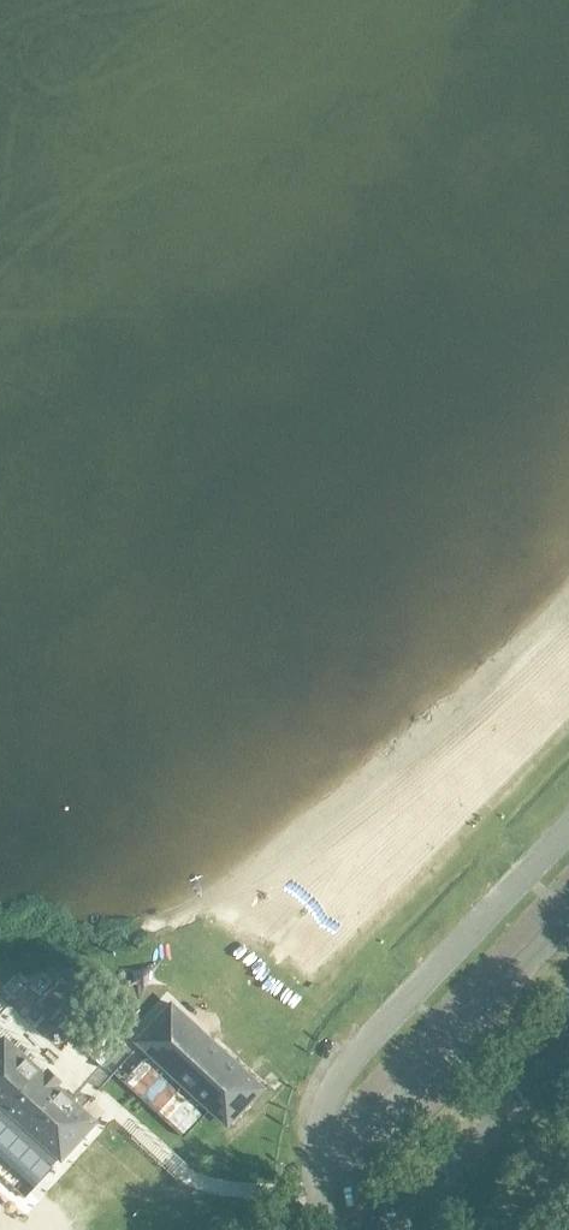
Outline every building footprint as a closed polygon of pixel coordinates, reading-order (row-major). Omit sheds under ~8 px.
[(172,1000),(133,1041),(228,1129),(266,1087),(172,1000)] [(99,1121),(59,1085),(63,1081),(47,1067),(44,1071),(5,1035),(0,1040),(0,1107),(62,1162),(99,1121)]
